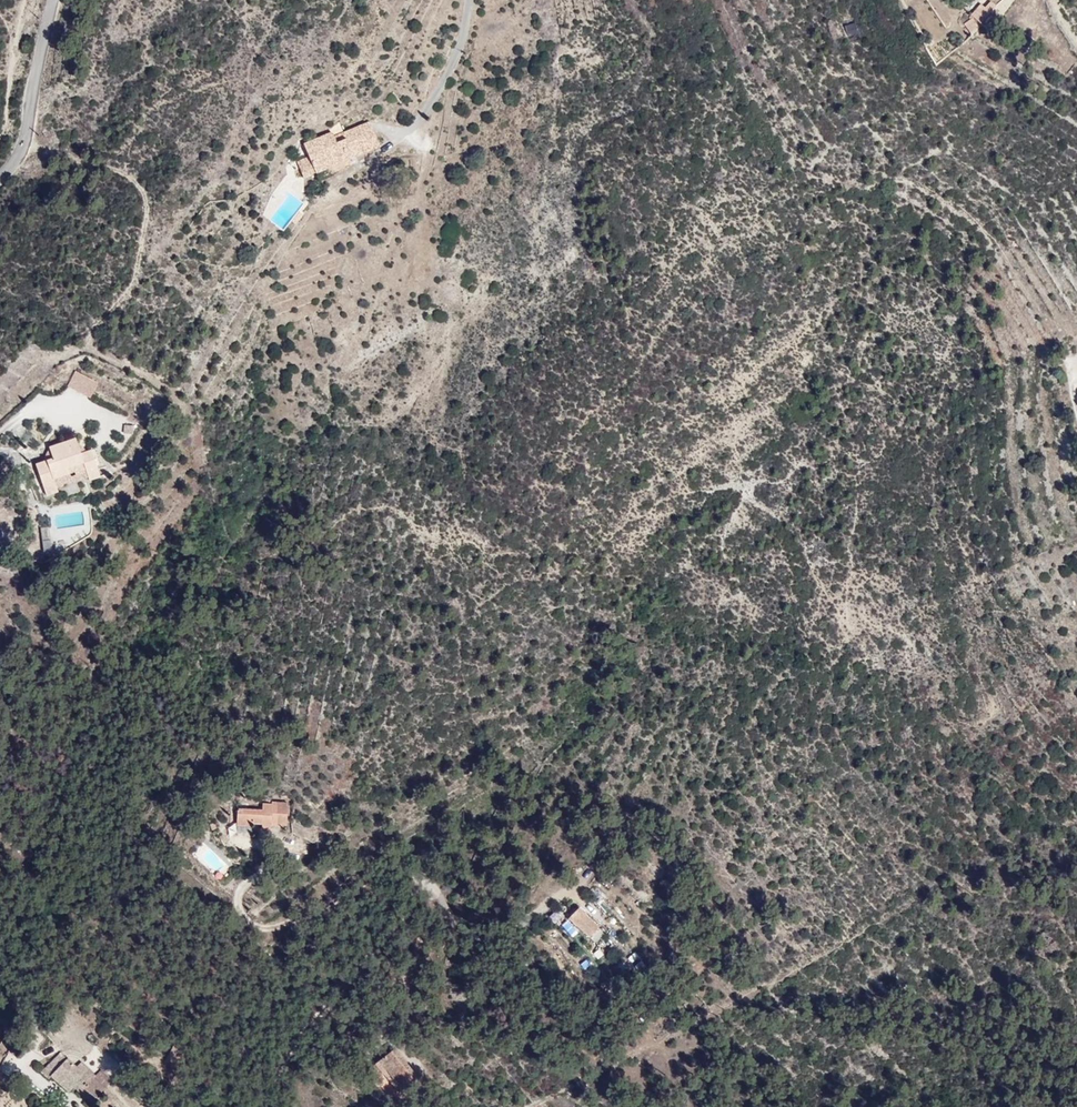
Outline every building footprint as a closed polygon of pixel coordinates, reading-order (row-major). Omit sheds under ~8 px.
[(996,7),(987,0),(983,0),(962,25),(972,35),(996,7)] [(845,36),(855,34),(853,23),(843,25),(845,36)] [(397,163),(377,119),(301,140),(307,186),(397,163)] [(87,367),(65,356),(57,372),(80,382),(87,367)] [(92,459),(82,431),(71,434),(66,419),(42,428),(45,439),(25,446),(37,479),(49,475),(46,466),(74,456),(77,465),(92,459)] [(45,439),(42,428),(33,431),(37,442),(45,439)] [(281,837),(279,801),(220,801),(216,832),(281,837)] [(609,927),(570,898),(548,921),(588,953),(609,927)] [(637,972),(645,967),(637,952),(628,956),(637,972)] [(376,1064),(403,1098),(422,1084),(395,1050),(376,1064)] [(66,1059),(52,1075),(68,1090),(78,1079),(97,1095),(113,1076),(101,1066),(94,1073),(82,1062),(76,1068),(71,1064),(66,1059)]
